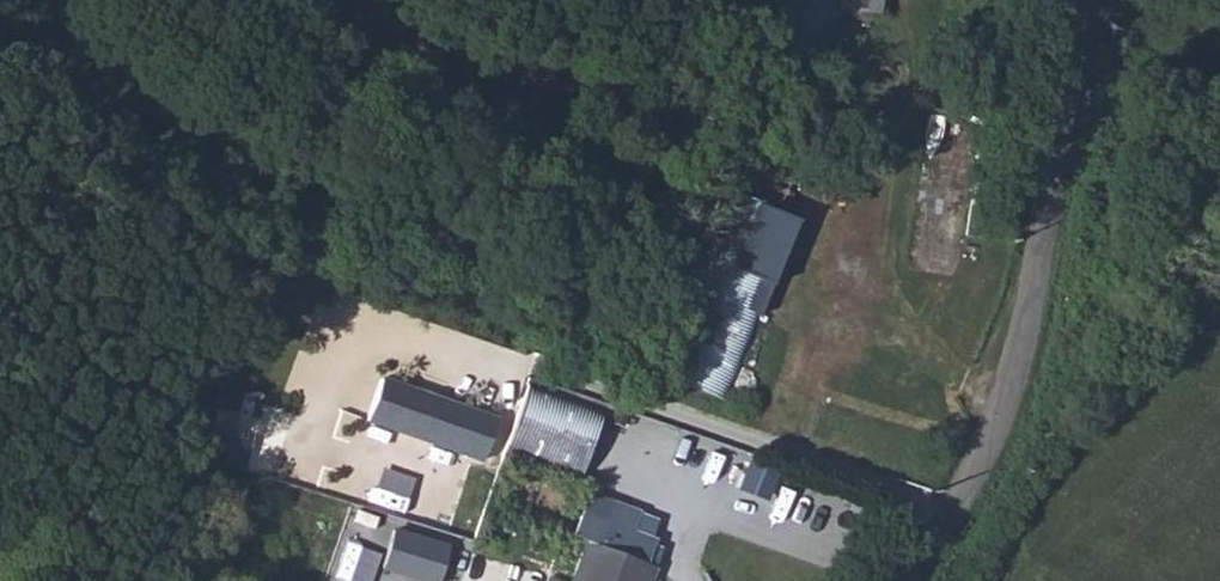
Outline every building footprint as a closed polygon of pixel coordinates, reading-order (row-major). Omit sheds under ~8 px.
[(816,64),(838,17),(879,21),(881,0),(788,0),(769,41),(816,64)] [(692,291),(759,317),(809,189),(743,163),(692,291)] [(724,403),(759,317),(692,291),(658,377),(724,403)] [(477,403),(315,351),(298,404),(358,423),(460,456),(477,403)] [(514,415),(504,446),(587,472),(606,411),(524,384),(514,415)] [(504,446),(514,415),(477,403),(460,456),(497,467),(504,446)] [(748,460),(740,488),(770,497),(778,468),(748,460)] [(639,518),(610,506),(602,526),(631,538),(639,518)] [(602,526),(570,513),(561,535),(646,570),(655,548),(631,538),(602,526)] [(586,546),(572,580),(650,580),(653,573),(586,546)] [(522,575),(486,563),(480,580),(520,580),(522,575)]
